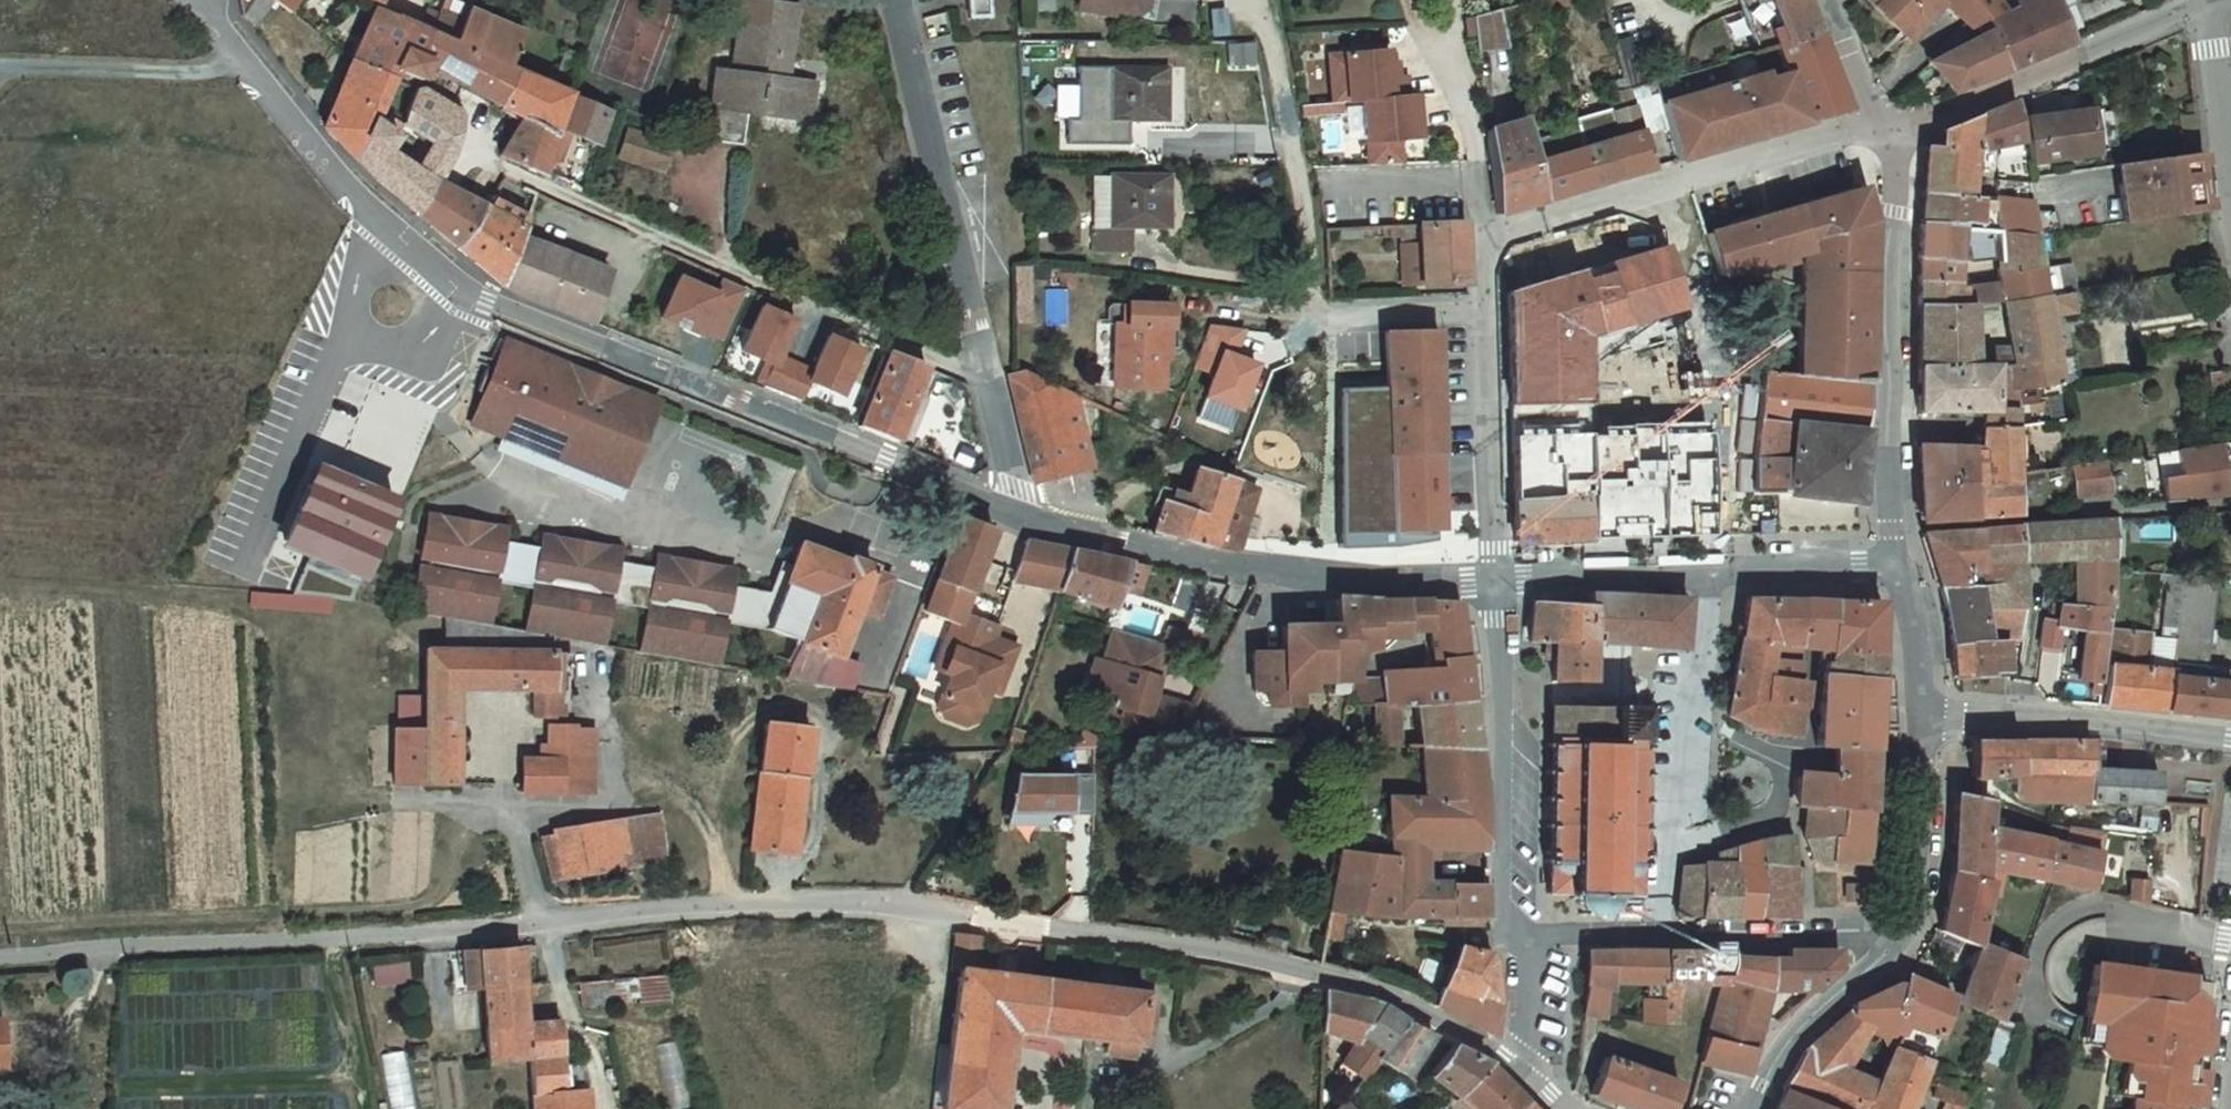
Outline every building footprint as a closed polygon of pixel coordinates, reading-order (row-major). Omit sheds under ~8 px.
[(296,19),(305,0),(270,0),(296,19)] [(381,7),(396,14),(402,0),(384,0),(381,7)] [(979,25),(1001,23),(999,0),(977,0),(979,25)] [(1088,15),(1160,31),(1166,0),(1091,0),(1088,15)] [(1800,0),(1770,0),(1773,9),(1735,20),(1750,64),(1757,62),(1779,56),(1788,54),(1817,44),(1800,0)] [(1972,31),(2005,0),(1871,0),(1906,38),(1941,4),(1966,26),(1972,31)] [(2087,29),(2073,0),(2024,0),(2025,4),(2017,11),(2009,2),(1975,36),(1980,39),(1928,61),(1952,86),(1972,79),(2009,63),(2087,29)] [(777,74),(787,12),(740,5),(729,72),(720,71),(709,141),(744,147),(750,110),(807,120),(814,80),(777,74)] [(492,27),(486,24),(447,6),(429,39),(418,65),(429,71),(463,88),(492,27)] [(394,75),(424,85),(429,71),(418,65),(429,39),(377,16),(353,67),(354,67),(390,86),(394,75)] [(1505,19),(1479,26),(1482,61),(1512,53),(1505,19)] [(1968,41),(1975,36),(1972,31),(1966,26),(1959,33),(1968,41)] [(499,107),(519,72),(510,68),(523,42),(517,39),(492,27),(463,88),(499,107)] [(1847,124),(1817,44),(1788,54),(1779,56),(1788,85),(1799,120),(1804,136),(1847,124)] [(1394,85),(1392,57),(1333,60),(1335,90),(1351,89),(1352,107),(1366,106),(1411,103),(1410,84),(1394,85)] [(1750,64),(1653,93),(1670,156),(1761,131),(1763,136),(1774,143),(1774,144),(1779,143),(1783,139),(1779,126),(1799,120),(1788,85),(1766,91),(1757,62),(1750,64)] [(324,129),(357,160),(374,125),(390,86),(354,67),(353,67),(324,129)] [(556,138),(559,130),(570,97),(519,72),(499,107),(521,122),(556,138)] [(1167,77),(1077,72),(1075,124),(1065,124),(1064,147),(1125,150),(1126,127),(1164,129),(1167,77)] [(1352,107),(1351,89),(1335,90),(1336,108),(1352,107)] [(402,127),(431,143),(454,157),(463,119),(421,92),(419,94),(417,99),(402,127)] [(570,97),(559,130),(569,135),(601,150),(611,118),(570,97)] [(1623,187),(1657,177),(1644,128),(1636,99),(1605,108),(1623,187)] [(1416,145),(1415,121),(1423,121),(1422,103),(1411,103),(1366,106),(1370,171),(1402,170),(1401,146),(1416,145)] [(1592,196),(1623,187),(1605,108),(1573,117),(1584,162),(1592,196)] [(1992,120),(1937,142),(1936,154),(1928,155),(1923,201),(1971,200),(1971,182),(1997,178),(1995,152),(2027,146),(2017,111),(1992,120)] [(2028,129),(2031,145),(2037,177),(2099,167),(2092,118),(2028,129)] [(1799,120),(1779,126),(1783,139),(1779,143),(1804,136),(1799,120)] [(1425,144),(1423,121),(1415,121),(1416,145),(1425,144)] [(549,157),(556,138),(521,122),(503,160),(542,176),(549,157)] [(454,157),(431,143),(418,171),(387,154),(396,139),(374,125),(357,160),(414,214),(417,217),(437,189),(454,157)] [(556,138),(549,157),(560,161),(569,135),(559,130),(556,138)] [(1501,221),(1549,208),(1541,175),(1530,131),(1492,140),(1501,221)] [(1761,131),(1670,156),(1674,172),(1766,146),(1774,144),(1774,143),(1763,136),(1761,131)] [(673,149),(630,136),(623,163),(666,175),(673,149)] [(1549,208),(1592,196),(1584,162),(1541,175),(1549,208)] [(2198,165),(2113,179),(2121,234),(2206,220),(2198,165)] [(1166,179),(1087,176),(1085,225),(1132,226),(1166,227),(1166,179)] [(417,217),(457,250),(485,212),(457,196),(437,189),(417,217)] [(1852,200),(1864,235),(1864,390),(1871,390),(1870,235),(1862,197),(1852,200)] [(1707,247),(1726,304),(1804,279),(1804,387),(1864,390),(1864,235),(1852,200),(1707,247)] [(1970,204),(1971,200),(1923,201),(1922,233),(1958,235),(2000,239),(1998,206),(1970,204)] [(490,204),(485,212),(524,233),(527,224),(490,204)] [(2046,245),(2043,220),(2043,211),(1998,206),(2000,239),(2016,241),(2046,245)] [(503,286),(520,242),(524,233),(485,212),(457,250),(503,286)] [(1131,253),(1132,226),(1085,225),(1085,249),(1131,253)] [(1470,230),(1426,232),(1428,296),(1475,293),(1470,230)] [(1958,235),(1922,233),(1923,267),(1959,269),(2002,266),(2000,239),(1958,235)] [(2048,264),(2046,245),(2016,241),(2000,239),(2002,266),(2005,266),(2048,264)] [(503,286),(591,323),(609,276),(520,242),(503,286)] [(1667,259),(1520,302),(1512,312),(1517,398),(1584,393),(1583,339),(1683,310),(1667,259)] [(2048,264),(2005,266),(2006,279),(2050,278),(2048,264)] [(1959,269),(1923,267),(1923,285),(1959,285),(1959,269)] [(1960,293),(1959,285),(1923,285),(1922,315),(1975,312),(2008,310),(2054,304),(2050,278),(2006,279),(2007,296),(1960,293)] [(698,339),(701,334),(722,343),(745,294),(722,284),(716,299),(679,283),(661,322),(698,339)] [(2054,304),(2008,310),(2011,349),(2013,366),(2036,364),(2059,361),(2056,327),(2073,324),(2070,302),(2054,304)] [(1131,327),(1120,324),(1104,386),(1147,399),(1156,371),(1164,338),(1173,341),(1177,323),(1136,311),(1131,327)] [(1975,312),(1922,315),(1922,374),(1979,369),(1978,352),(1975,312)] [(763,313),(742,358),(774,373),(764,394),(782,401),(796,371),(779,363),(795,327),(763,313)] [(1443,450),(1437,330),(1390,332),(1393,392),(1396,452),(1443,450)] [(1230,366),(1247,337),(1212,332),(1190,370),(1208,380),(1196,401),(1226,419),(1251,378),(1230,366)] [(1164,373),(1173,341),(1164,338),(1156,371),(1164,373)] [(796,371),(782,401),(801,408),(809,388),(841,403),(861,357),(829,342),(813,378),(796,371)] [(572,469),(625,491),(659,407),(505,345),(497,366),(482,360),(479,367),(487,371),(477,396),(483,398),(478,410),(477,412),(480,417),(486,424),(492,431),(498,435),(505,440),(510,443),(519,447),(520,448),(534,454),(572,469)] [(1978,352),(1979,369),(2013,366),(2011,349),(1978,352)] [(896,452),(927,372),(891,355),(860,435),(896,452)] [(2060,361),(2059,361),(2036,364),(2039,387),(2062,384),(2072,383),(2071,377),(2062,377),(2060,361)] [(2036,364),(2013,366),(2015,389),(2039,387),(2036,364)] [(1979,369),(1922,374),(1922,418),(1986,413),(1989,432),(2018,431),(2015,389),(2013,366),(1979,369)] [(1109,474),(1094,407),(1093,404),(1033,376),(1019,379),(1045,489),(1109,474)] [(2229,406),(2226,380),(2212,382),(2217,408),(2229,406)] [(1861,509),(1871,390),(1864,390),(1804,387),(1767,386),(1766,410),(1761,474),(1762,486),(1759,499),(1781,503),(1861,509)] [(1396,452),(1393,392),(1339,394),(1347,549),(1400,546),(1400,532),(1396,452)] [(480,417),(477,412),(465,426),(504,442),(497,460),(618,509),(625,491),(519,448),(519,447),(510,443),(505,440),(498,435),(492,431),(486,424),(480,417)] [(1712,431),(1516,435),(1519,503),(1592,501),(1594,545),(1714,542),(1712,431)] [(2019,475),(2018,431),(1989,432),(1989,449),(1977,450),(1978,490),(2020,487),(2019,475)] [(1437,530),(1447,530),(1443,450),(1396,452),(1400,532),(1437,530)] [(1922,454),(1927,527),(2021,521),(2020,487),(1978,490),(1977,450),(1922,454)] [(2219,451),(2175,457),(2179,485),(2160,487),(2163,512),(2226,507),(2219,451)] [(2107,465),(2075,469),(2078,500),(2111,496),(2107,465)] [(362,574),(393,500),(318,468),(286,542),(362,574)] [(1224,553),(1250,559),(1272,498),(1245,485),(1217,475),(1205,505),(1171,494),(1161,525),(1167,526),(1161,544),(1187,551),(1190,545),(1224,553)] [(1519,503),(1521,545),(1553,546),(1594,545),(1592,501),(1519,503)] [(463,525),(468,525),(430,518),(426,537),(447,541),(448,539),(448,537),(449,535),(450,534),(452,531),(453,529),(455,528),(457,527),(458,526),(460,525),(463,525)] [(975,524),(935,621),(961,630),(969,633),(975,618),(1009,537),(1007,537),(975,524)] [(447,541),(426,537),(422,560),(431,562),(429,572),(420,570),(413,613),(425,615),(445,619),(489,627),(497,584),(537,591),(529,634),(552,638),(606,648),(613,605),(653,612),(646,655),(721,668),(729,629),(753,633),(768,595),(736,590),(736,592),(716,589),(717,585),(716,580),(715,576),(712,572),(709,569),(706,568),(702,566),(697,566),(695,566),(688,569),(684,572),(680,578),(679,582),(660,578),(661,572),(620,565),(619,571),(600,568),(600,566),(600,562),(600,560),(599,557),(597,554),(595,551),(593,549),(589,547),(585,546),(576,546),(573,547),(571,548),(569,550),(567,551),(564,556),(563,558),(563,560),(563,561),(543,558),(544,551),(504,544),(502,551),(483,547),(484,541),(482,535),(480,532),(478,530),(476,528),(474,527),(472,526),(468,525),(463,525),(460,525),(458,526),(457,527),(455,528),(453,529),(452,531),(450,534),(449,535),(448,537),(448,539),(447,541)] [(506,532),(472,526),(474,527),(476,528),(478,530),(480,532),(482,535),(484,541),(483,547),(502,551),(504,544),(506,532)] [(2112,527),(1981,536),(1988,570),(2072,567),(2075,612),(2112,611),(2112,569),(2112,527)] [(1400,532),(1400,546),(1438,539),(1437,530),(1400,532)] [(1981,536),(1926,540),(1940,578),(1989,575),(1988,570),(1981,536)] [(544,551),(543,558),(563,561),(563,560),(563,558),(564,556),(567,551),(569,550),(571,548),(573,547),(576,546),(585,546),(546,539),(544,551)] [(309,560),(359,581),(362,574),(286,542),(283,550),(309,560)] [(623,552),(585,546),(589,547),(593,549),(595,551),(597,554),(599,557),(600,560),(600,562),(600,566),(600,568),(619,571),(620,565),(623,552)] [(855,566),(813,547),(804,568),(793,563),(779,597),(768,595),(753,633),(776,637),(776,636),(810,650),(846,664),(867,616),(877,620),(894,577),(875,568),(878,560),(867,556),(864,564),(858,561),(855,566)] [(1047,552),(1040,549),(1024,589),(1067,602),(1084,559),(1047,552)] [(1138,570),(1084,559),(1067,602),(1068,602),(1121,616),(1128,597),(1138,570)] [(350,602),(359,581),(309,560),(293,596),(337,600),(350,602)] [(663,560),(661,572),(660,578),(679,582),(680,578),(684,572),(688,569),(695,566),(697,566),(663,560)] [(736,590),(739,573),(702,566),(706,568),(709,569),(712,572),(715,576),(716,580),(717,585),(716,589),(736,592),(736,590)] [(1159,575),(1138,570),(1128,597),(1148,605),(1159,575)] [(2204,671),(2212,582),(2186,579),(2179,635),(2169,712),(2224,720),(2230,674),(2204,671)] [(2023,588),(1987,590),(1987,612),(2025,608),(2023,588)] [(1987,590),(1944,592),(1950,611),(1955,637),(1956,646),(1988,646),(1987,612),(1987,590)] [(1697,602),(1596,600),(1595,615),(1595,639),(1605,640),(1603,648),(1692,651),(1692,647),(1698,647),(1698,627),(1695,625),(1697,602)] [(1737,639),(1746,639),(1780,642),(1777,669),(1803,671),(1804,650),(1807,605),(1751,603),(1749,612),(1743,612),(1737,639)] [(1837,606),(1807,605),(1804,650),(1825,651),(1833,652),(1837,606)] [(1380,609),(1350,606),(1341,616),(1339,633),(1292,635),(1292,659),(1263,660),(1265,697),(1278,696),(1278,711),(1308,710),(1308,695),(1323,695),(1323,676),(1337,675),(1336,685),(1361,686),(1361,663),(1371,662),(1371,643),(1394,640),(1396,647),(1410,646),(1410,638),(1409,609),(1380,609)] [(1883,608),(1837,606),(1833,652),(1825,651),(1825,662),(1845,654),(1881,660),(1883,608)] [(1363,714),(1381,713),(1403,712),(1430,709),(1481,706),(1477,684),(1474,649),(1470,615),(1462,608),(1434,608),(1437,636),(1441,676),(1383,682),(1383,690),(1377,693),(1372,685),(1361,686),(1363,714)] [(1409,609),(1410,638),(1437,636),(1434,608),(1409,609)] [(2010,646),(2010,651),(2015,651),(2022,648),(2025,608),(1987,612),(1988,646),(2010,646)] [(1595,652),(1595,647),(1595,639),(1595,615),(1538,609),(1533,646),(1535,647),(1560,649),(1595,652)] [(2108,635),(2112,611),(2075,612),(2054,612),(2053,630),(2047,630),(2043,649),(2059,649),(2062,634),(2087,634),(2080,681),(2095,683),(2093,692),(2100,693),(2103,667),(2108,635)] [(1009,688),(1024,655),(1001,645),(1008,630),(975,618),(969,633),(961,630),(951,652),(961,656),(951,678),(957,681),(944,712),(947,721),(971,732),(980,728),(999,684),(1009,688)] [(489,627),(445,619),(444,651),(425,652),(425,689),(425,724),(425,783),(457,783),(461,692),(530,691),(531,721),(553,722),(552,717),(566,718),(566,680),(552,682),(552,638),(529,634),(489,627)] [(2115,631),(2103,704),(2105,704),(2169,712),(2179,635),(2168,633),(2162,674),(2150,672),(2155,637),(2115,631)] [(1810,687),(1803,687),(1776,684),(1777,669),(1780,642),(1746,639),(1739,685),(1731,684),(1729,694),(1737,695),(1733,720),(1765,734),(1800,737),(1807,710),(1810,687)] [(1141,721),(1136,739),(1188,742),(1201,718),(1160,706),(1155,696),(1157,688),(1165,690),(1175,656),(1168,654),(1122,640),(1111,677),(1102,709),(1117,714),(1123,716),(1125,709),(1137,713),(1141,721)] [(1371,643),(1371,662),(1383,661),(1396,649),(1396,647),(1394,640),(1371,643)] [(2011,673),(2010,651),(2010,646),(1988,646),(1956,646),(1957,668),(1957,675),(1994,676),(1994,672),(2011,673)] [(1594,688),(1595,652),(1560,649),(1557,674),(1557,686),(1594,688)] [(853,693),(859,694),(867,673),(846,664),(810,650),(798,683),(799,683),(805,684),(853,693)] [(961,656),(951,652),(942,674),(951,678),(961,656)] [(1845,654),(1825,662),(1824,675),(1881,682),(1881,660),(1845,654)] [(1803,687),(1803,671),(1777,669),(1776,684),(1803,687)] [(1094,707),(1102,709),(1111,677),(1104,674),(1094,707)] [(1879,754),(1881,682),(1824,675),(1820,705),(1828,705),(1823,750),(1842,751),(1879,754)] [(425,724),(425,689),(386,691),(387,723),(425,724)] [(859,694),(853,693),(849,706),(897,715),(902,702),(859,694)] [(1487,755),(1481,706),(1430,709),(1429,755),(1487,755)] [(1649,710),(1562,707),(1560,746),(1555,746),(1554,754),(1560,754),(1560,770),(1553,770),(1553,778),(1560,778),(1559,794),(1552,794),(1552,802),(1558,802),(1558,823),(1551,822),(1550,830),(1557,830),(1557,845),(1552,845),(1551,851),(1556,852),(1557,857),(1552,857),(1550,883),(1554,883),(1554,893),(1573,893),(1573,899),(1577,898),(1578,903),(1580,907),(1583,911),(1582,917),(1587,919),(1589,914),(1594,917),(1600,918),(1607,916),(1609,920),(1614,917),(1612,913),(1620,906),(1621,901),(1626,900),(1626,895),(1644,896),(1646,865),(1651,864),(1651,859),(1646,859),(1646,853),(1651,853),(1652,848),(1644,848),(1645,831),(1652,831),(1652,825),(1654,825),(1655,804),(1652,805),(1652,799),(1647,798),(1647,781),(1654,781),(1654,773),(1647,773),(1648,756),(1654,757),(1655,748),(1648,748),(1649,710)] [(1123,716),(1117,714),(1110,737),(1136,739),(1141,721),(1137,713),(1125,709),(1123,716)] [(1403,712),(1381,713),(1380,751),(1403,752),(1403,712)] [(797,767),(803,726),(760,721),(754,762),(797,767)] [(421,783),(425,783),(425,724),(387,723),(388,782),(421,783)] [(582,796),(580,735),(565,735),(564,728),(541,730),(542,749),(532,750),(534,758),(522,759),(525,799),(582,796)] [(1558,730),(1549,730),(1548,740),(1557,741),(1558,730)] [(1978,743),(1978,778),(2017,780),(2028,780),(2030,744),(1978,743)] [(2090,745),(2030,744),(2028,780),(2091,782),(2097,782),(2098,772),(2099,744),(2090,745)] [(1879,754),(1842,751),(1840,777),(1816,775),(1805,777),(1804,806),(1811,807),(1810,839),(1876,834),(1879,754)] [(1487,755),(1429,755),(1428,802),(1392,802),(1390,850),(1344,851),(1340,883),(1395,878),(1395,886),(1434,889),(1436,862),(1447,861),(1448,852),(1494,852),(1494,832),(1487,755)] [(784,855),(797,767),(754,762),(743,849),(784,855)] [(2155,773),(2098,772),(2097,782),(2091,782),(2092,806),(2105,806),(2154,808),(2155,773)] [(1746,776),(1730,775),(1729,797),(1734,797),(1735,792),(1739,792),(1740,783),(1737,783),(1737,778),(1746,778),(1746,776)] [(1080,820),(1079,780),(1022,781),(1012,838),(1078,837),(1078,820),(1080,820)] [(2028,780),(2017,780),(2017,802),(2021,806),(2092,809),(2092,806),(2091,782),(2028,780)] [(1960,793),(1955,873),(1981,878),(1987,879),(1991,836),(1994,808),(1960,793)] [(547,881),(625,870),(619,821),(536,839),(547,881)] [(1763,874),(1811,866),(1797,836),(1787,834),(1774,836),(1761,839),(1737,847),(1742,917),(1762,917),(1763,874)] [(1876,834),(1810,839),(1820,864),(1825,864),(1835,863),(1875,863),(1876,834)] [(1991,836),(1987,879),(2055,891),(2099,897),(2103,852),(1991,836)] [(1715,861),(1687,863),(1680,914),(1742,917),(1737,847),(1715,853),(1715,861)] [(1810,888),(1811,866),(1763,874),(1762,917),(1802,919),(1803,908),(1809,908),(1810,888)] [(1981,878),(1955,873),(1949,928),(1984,943),(1984,929),(1992,890),(1980,889),(1981,878)] [(1495,890),(1434,889),(1395,886),(1395,878),(1340,883),(1337,906),(1389,909),(1437,910),(1434,919),(1486,921),(1487,917),(1496,916),(1495,890)] [(2148,910),(2149,886),(2133,885),(2132,906),(2148,910)] [(1389,909),(1337,906),(1333,937),(1384,940),(1389,909)] [(996,939),(972,937),(968,958),(977,960),(961,1049),(951,1047),(940,1108),(1016,1108),(1031,1032),(1123,1047),(1121,1060),(1148,1064),(1150,1052),(1160,1053),(1170,998),(1029,975),(1008,972),(991,969),(996,939)] [(1384,940),(1333,937),(1328,962),(1361,973),(1421,992),(1442,1002),(1456,958),(1428,950),(1425,957),(1384,940)] [(1461,940),(1456,958),(1442,1002),(1497,1030),(1510,1001),(1500,998),(1501,964),(1494,955),(1461,940)] [(1601,946),(1598,984),(1620,988),(1626,989),(1629,989),(1630,978),(1671,980),(1669,947),(1601,946)] [(1732,950),(1669,947),(1671,980),(1672,997),(1673,1020),(1689,1022),(1693,982),(1727,983),(1732,957),(1732,950)] [(2002,1021),(2025,964),(1984,947),(1962,995),(1961,1000),(2002,1021)] [(1838,951),(1787,951),(1788,959),(1732,957),(1727,983),(1769,990),(1816,989),(1838,969),(1838,951)] [(525,992),(524,952),(481,954),(484,991),(525,992)] [(1029,975),(1032,955),(1011,952),(1008,972),(1029,975)] [(484,991),(481,954),(461,956),(462,979),(450,980),(452,991),(484,991)] [(378,985),(413,982),(411,963),(377,966),(378,985)] [(2094,971),(2086,1025),(2104,1028),(2100,1056),(2105,1063),(2128,1067),(2126,1080),(2131,1086),(2140,1088),(2137,1103),(2132,1103),(2132,1108),(2200,1108),(2214,1005),(2203,1003),(2205,987),(2094,971)] [(1957,993),(1914,973),(1911,980),(1903,978),(1862,1006),(1860,1015),(1861,1020),(1871,1023),(1878,1024),(1910,1033),(1909,1044),(1932,1052),(1957,993)] [(1769,990),(1727,983),(1707,1063),(1754,1072),(1769,990)] [(1616,1014),(1620,988),(1598,984),(1593,1013),(1616,1014)] [(562,1023),(525,1024),(525,992),(484,991),(490,1067),(531,1065),(532,1095),(584,1092),(584,1069),(564,1069),(562,1023)] [(583,992),(583,1019),(599,1019),(598,992),(583,992)] [(598,992),(599,1019),(621,1019),(621,992),(598,992)] [(1372,998),(1333,992),(1329,1033),(1360,1037),(1372,998)] [(1673,1020),(1672,997),(1654,996),(1653,1018),(1673,1020)] [(1379,1058),(1410,1021),(1383,1002),(1372,998),(1360,1037),(1343,1059),(1366,1074),(1379,1058)] [(1861,1020),(1860,1015),(1810,1050),(1833,1059),(1853,1066),(1871,1026),(1871,1023),(1861,1020)] [(1437,1033),(1410,1021),(1379,1058),(1412,1074),(1437,1033)] [(2016,1026),(2002,1021),(1985,1064),(1999,1069),(2016,1026)] [(1844,1108),(1909,1108),(1932,1052),(1909,1044),(1910,1033),(1878,1024),(1892,1048),(1879,1075),(1853,1066),(1833,1059),(1816,1098),(1844,1108)] [(663,1045),(666,1100),(683,1099),(681,1044),(663,1045)] [(1461,1095),(1466,1089),(1486,1062),(1455,1045),(1432,1077),(1460,1094),(1461,1095)] [(1788,1086),(1788,1087),(1790,1088),(1816,1098),(1833,1059),(1810,1050),(1788,1086)] [(1648,1108),(1674,1108),(1684,1081),(1612,1052),(1596,1090),(1648,1108)] [(1466,1089),(1492,1108),(1514,1108),(1528,1097),(1494,1067),(1486,1062),(1466,1089)] [(1974,1092),(1947,1081),(1944,1089),(1952,1092),(1945,1108),(1967,1108),(1974,1092)] [(1790,1088),(1782,1108),(1844,1108),(1816,1098),(1790,1088)] [(532,1095),(533,1108),(591,1108),(590,1091),(584,1092),(532,1095)] [(1345,1097),(1344,1099),(1335,1108),(1352,1108),(1345,1097)] [(1514,1108),(1542,1108),(1528,1097),(1514,1108)]
